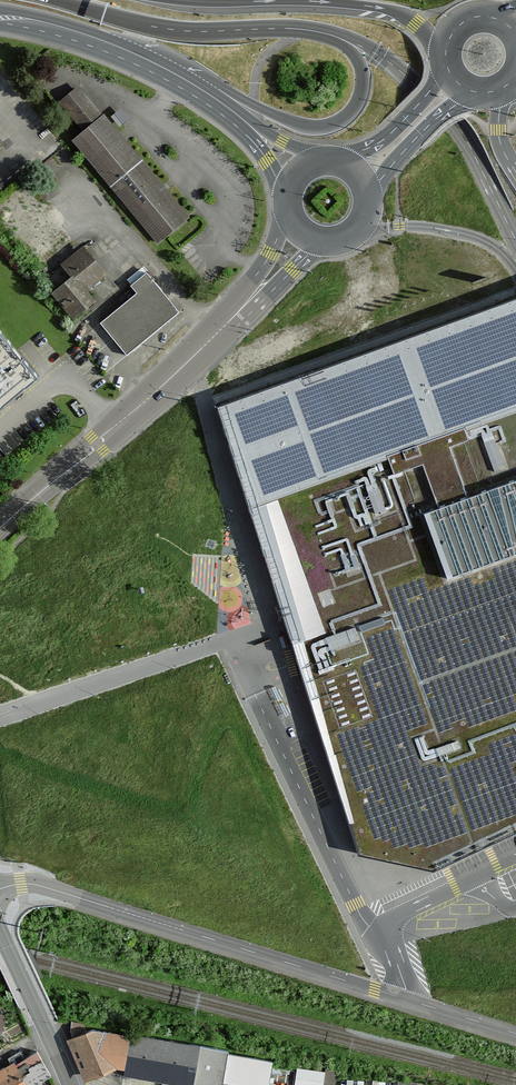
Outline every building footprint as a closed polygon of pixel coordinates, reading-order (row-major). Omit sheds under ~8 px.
[(158,245),(190,218),(80,86),(58,104),(82,134),(72,142),(158,245)] [(73,283),(54,297),(73,322),(96,303),(90,294),(108,280),(85,249),(61,267),(73,283)] [(102,326),(129,359),(181,317),(148,277),(132,289),(139,297),(102,326)] [(217,409),(248,510),(283,624),(358,854),(433,871),(515,831),(515,301),(217,409)] [(0,332),(0,415),(46,378),(5,328),(0,332)] [(275,686),(269,689),(275,702),(281,699),(275,686)] [(283,702),(276,705),(283,718),(289,715),(283,702)] [(72,1022),(71,1031),(90,1076),(115,1065),(125,1067),(130,1036),(92,1030),(88,1032),(84,1024),(72,1022)] [(125,1067),(123,1075),(182,1084),(223,1084),(224,1080),(228,1054),(229,1050),(131,1033),(130,1036),(125,1067)] [(0,1070),(0,1084),(35,1084),(51,1076),(36,1051),(25,1058),(20,1051),(8,1058),(11,1063),(0,1070)] [(228,1054),(224,1080),(252,1084),(268,1084),(268,1083),(271,1067),(272,1061),(228,1054)] [(271,1067),(268,1083),(283,1084),(293,1084),(295,1071),(271,1067)] [(297,1067),(295,1084),(323,1084),(325,1071),(297,1067)]
